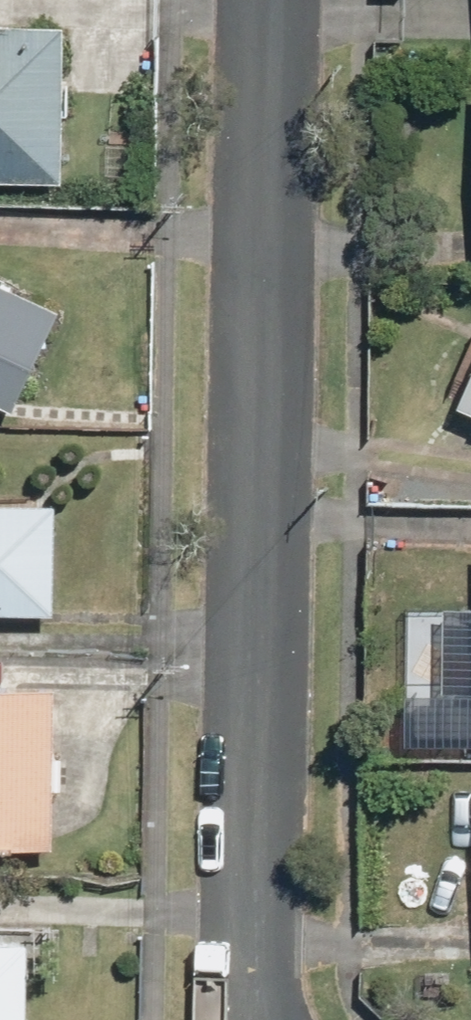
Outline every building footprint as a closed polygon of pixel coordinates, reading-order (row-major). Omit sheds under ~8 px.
[(0,27),(0,183),(62,184),(64,28),(0,27)] [(11,413),(59,311),(0,283),(0,409),(11,413)] [(457,408),(470,414),(470,375),(457,408)] [(53,616),(55,508),(0,507),(0,615),(53,616)] [(0,688),(0,849),(52,850),(55,688),(0,688)] [(0,943),(0,1019),(26,1019),(28,944),(0,943)]
